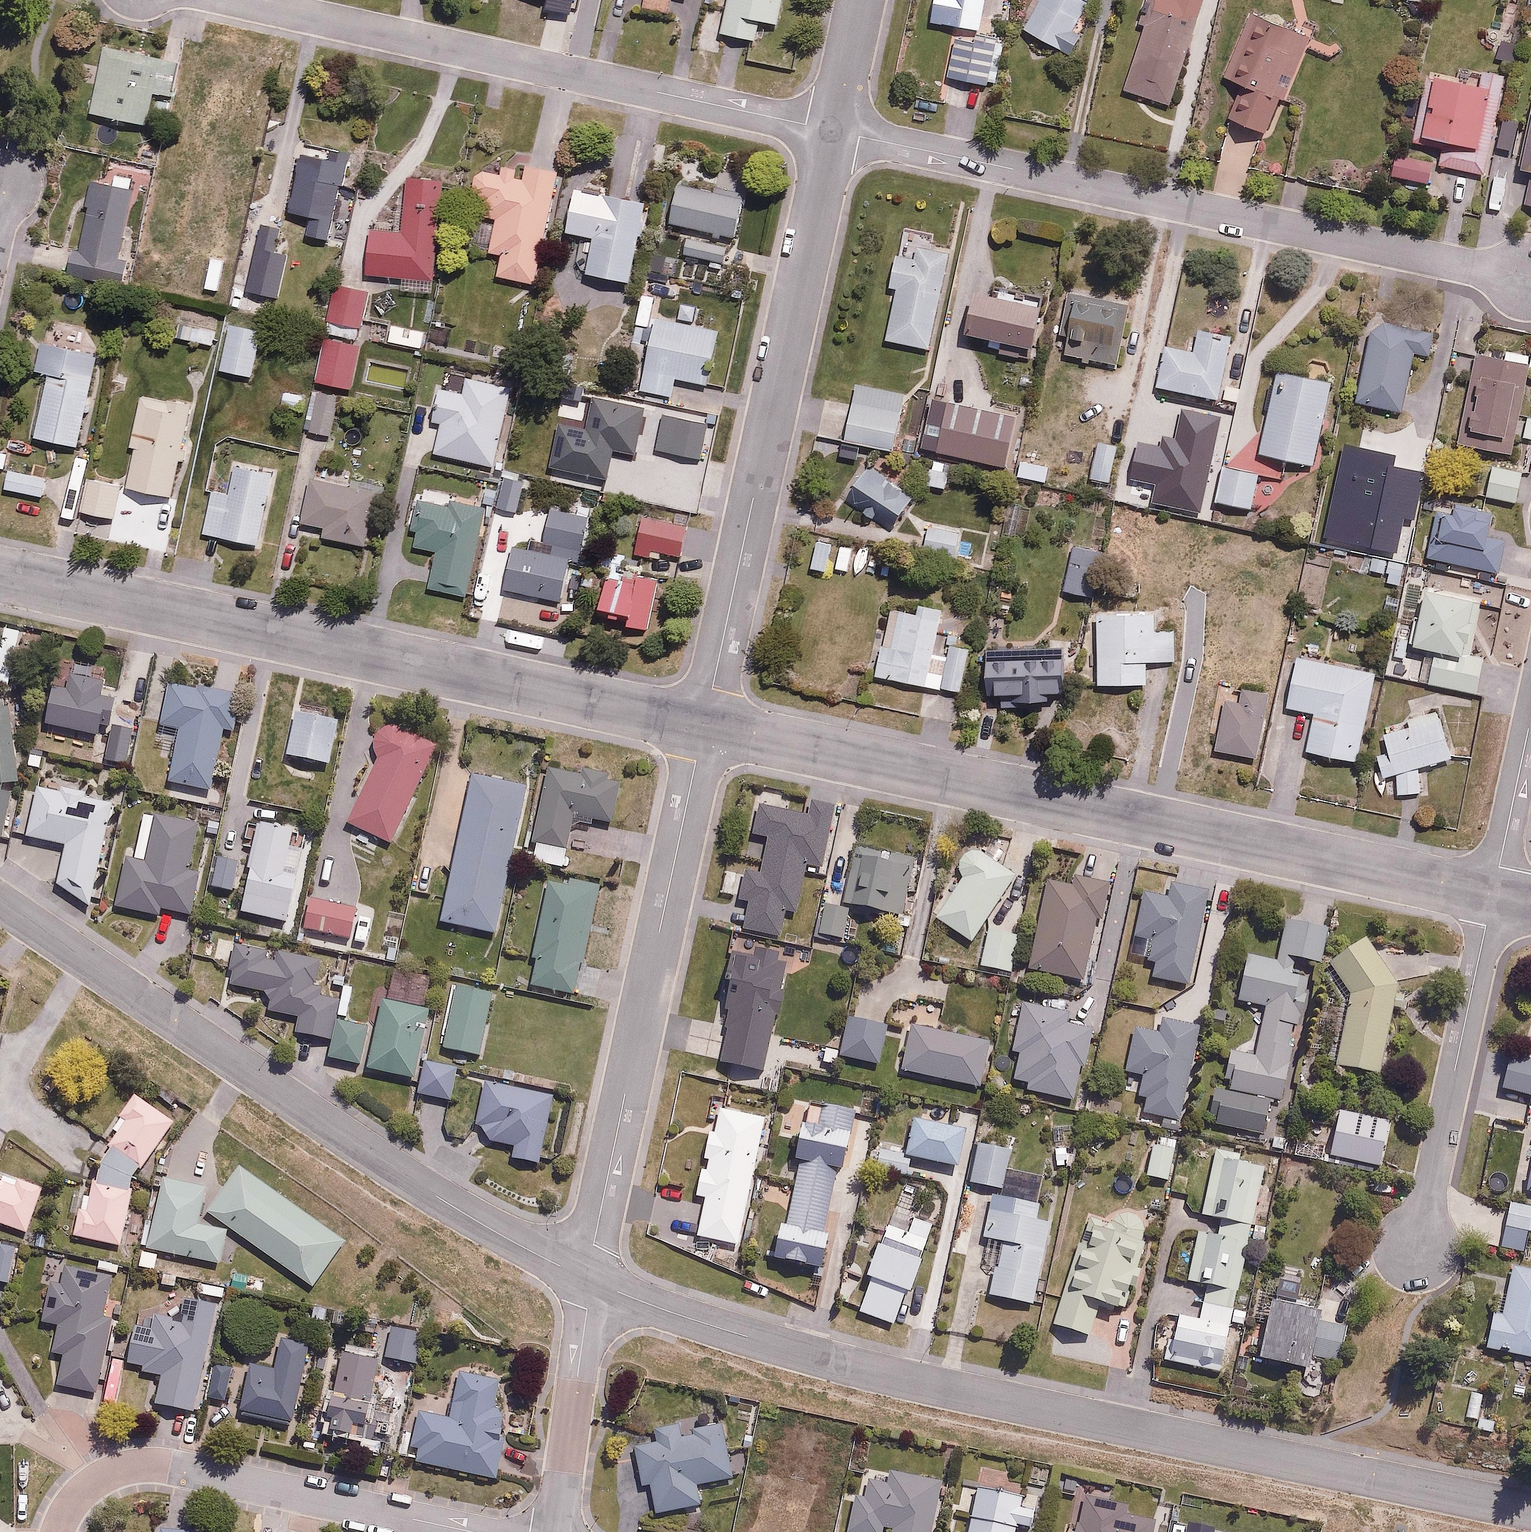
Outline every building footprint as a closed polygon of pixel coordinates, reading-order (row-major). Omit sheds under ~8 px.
[(644,7),(670,12),(673,0),(646,0),(644,7)] [(717,29),(759,38),(763,22),(776,25),(781,0),(706,0),(706,1),(722,5),(720,15),(705,12),(704,18),(718,21),(717,29)] [(943,10),(984,18),(988,0),(945,0),(943,10)] [(1088,0),(1034,0),(1020,25),(1071,53),(1082,33),(1073,28),(1088,0)] [(1137,22),(1145,24),(1126,92),(1170,104),(1199,0),(1143,0),(1137,22)] [(1231,116),(1272,134),(1314,34),(1253,9),(1226,75),(1245,82),(1231,116)] [(997,76),(1006,42),(959,30),(948,74),(986,84),(988,74),(997,76)] [(171,97),(179,61),(106,43),(89,110),(146,124),(154,93),(171,97)] [(1505,72),(1461,62),(1457,79),(1424,72),(1410,137),(1443,144),(1438,167),(1482,176),(1505,72)] [(1523,168),(1530,170),(1530,137),(1523,168)] [(349,154),(325,149),(324,156),(304,152),(291,211),(311,215),(308,231),(331,236),(349,154)] [(1433,162),(1395,155),(1391,175),(1429,182),(1433,162)] [(477,173),(474,179),(474,187),(477,194),(487,199),(483,216),(496,219),(489,250),(502,253),(497,276),(534,284),(559,170),(528,163),(525,177),(517,176),(518,169),(504,166),(503,173),(483,168),(477,173)] [(132,175),(114,171),(112,183),(94,179),(76,259),(116,268),(134,188),(129,186),(132,175)] [(683,174),(671,225),(736,240),(747,188),(683,174)] [(402,230),(371,228),(369,274),(400,275),(399,288),(434,290),(439,181),(405,180),(402,230)] [(578,189),(572,230),(598,234),(592,272),(634,278),(646,199),(578,189)] [(290,228),(259,223),(249,291),(280,295),(290,228)] [(732,246),(689,234),(684,251),(727,263),(732,246)] [(914,257),(898,253),(891,285),(898,287),(886,338),(927,348),(950,252),(917,244),(914,257)] [(369,290),(335,282),(327,316),(361,325),(369,290)] [(1037,347),(1048,295),(999,284),(997,296),(973,290),(965,331),(1037,347)] [(1118,342),(1127,302),(1072,290),(1058,352),(1120,366),(1125,343),(1118,342)] [(263,325),(231,319),(221,369),(253,375),(263,325)] [(427,329),(392,321),(388,339),(423,348),(427,329)] [(708,383),(718,334),(659,321),(643,390),(673,397),(678,376),(708,383)] [(1430,355),(1435,335),(1374,321),(1356,399),(1402,411),(1416,351),(1430,355)] [(212,330),(186,324),(183,336),(209,343),(212,330)] [(1185,348),(1167,344),(1158,383),(1219,397),(1233,337),(1200,329),(1198,336),(1188,334),(1185,348)] [(361,343),(325,337),(317,381),(354,387),(361,343)] [(41,341),(34,372),(48,375),(33,435),(76,446),(100,350),(58,339),(56,345),(41,341)] [(1518,500),(1523,473),(1530,475),(1530,469),(1530,417),(1518,414),(1527,372),(1530,373),(1530,345),(1529,354),(1503,349),(1501,358),(1478,353),(1460,443),(1494,450),(1486,493),(1518,500)] [(1331,380),(1277,370),(1260,454),(1314,465),(1331,380)] [(514,390),(470,379),(467,392),(435,384),(419,447),(495,466),(514,390)] [(839,462),(845,439),(890,450),(903,394),(857,384),(852,406),(824,400),(811,455),(839,462)] [(341,393),(313,388),(305,430),(333,435),(341,393)] [(191,406),(143,395),(123,482),(171,493),(191,406)] [(646,406),(599,396),(592,427),(562,421),(552,467),(611,480),(617,451),(636,455),(646,406)] [(983,419),(934,408),(925,446),(974,457),(983,419)] [(712,421),(664,412),(656,451),(704,461),(712,421)] [(1121,444),(1098,439),(1090,477),(1112,482),(1121,444)] [(1261,471),(1189,455),(1181,491),(1253,507),(1261,471)] [(950,463),(931,460),(927,483),(946,486),(950,463)] [(273,469),(235,461),(228,491),(213,488),(203,531),(257,543),(273,469)] [(865,466),(842,500),(890,533),(914,500),(865,466)] [(50,477),(8,467),(4,487),(45,497),(50,477)] [(1429,481),(1411,475),(1404,496),(1422,502),(1429,481)] [(124,486),(89,476),(80,508),(115,518),(124,486)] [(368,544),(380,483),(353,478),(351,485),(312,477),(304,520),(326,525),(324,536),(368,544)] [(525,481),(504,477),(497,506),(518,511),(525,481)] [(454,508),(419,501),(413,529),(419,530),(416,546),(439,551),(432,585),(469,593),(487,507),(456,500),(454,508)] [(1490,537),(1497,508),(1458,500),(1456,511),(1440,508),(1429,557),(1502,573),(1509,541),(1490,537)] [(965,528),(913,514),(902,555),(954,569),(965,528)] [(834,542),(820,538),(812,567),(826,570),(834,542)] [(571,555),(516,543),(507,587),(562,599),(571,555)] [(1103,551),(1069,544),(1059,587),(1093,595),(1103,551)] [(854,549),(840,545),(834,569),(848,572),(854,549)] [(1180,576),(1170,621),(1189,625),(1200,574),(1163,566),(1162,572),(1180,576)] [(648,628),(660,578),(640,573),(638,583),(608,576),(600,610),(629,617),(628,624),(648,628)] [(1397,632),(1388,673),(1477,692),(1485,654),(1470,651),(1480,601),(1423,589),(1413,636),(1397,632)] [(960,694),(972,651),(953,645),(949,658),(932,653),(943,614),(895,601),(886,633),(874,629),(863,667),(960,694)] [(1152,635),(1151,613),(1099,614),(1101,684),(1149,683),(1148,662),(1174,661),(1174,635),(1152,635)] [(1017,692),(1018,700),(1049,700),(1049,692),(1063,692),(1063,674),(1069,674),(1068,646),(989,647),(989,674),(998,674),(998,693),(1017,692)] [(1299,656),(1289,707),(1315,712),(1308,750),(1360,760),(1377,672),(1299,656)] [(103,681),(71,675),(68,689),(54,686),(46,722),(105,734),(113,698),(100,695),(103,681)] [(181,728),(171,779),(211,788),(224,729),(236,729),(236,693),(172,681),(164,725),(181,728)] [(1239,698),(1228,695),(1218,749),(1261,757),(1273,692),(1242,686),(1239,698)] [(24,786),(20,735),(11,736),(9,707),(0,707),(0,788),(24,786)] [(1420,765),(1453,755),(1439,708),(1383,725),(1390,751),(1377,755),(1383,776),(1396,772),(1398,793),(1420,790),(1420,765)] [(339,717),(298,709),(289,755),(330,763),(339,717)] [(437,746),(387,723),(372,755),(379,758),(348,825),(392,845),(437,746)] [(132,728),(113,724),(106,759),(126,762),(132,728)] [(613,822),(623,785),(605,780),(606,775),(583,769),(581,774),(552,766),(528,857),(562,866),(574,820),(594,825),(595,818),(613,822)] [(56,791),(38,787),(29,833),(70,841),(61,885),(90,891),(108,801),(86,797),(90,779),(60,773),(56,791)] [(528,786),(474,774),(443,919),(498,930),(528,786)] [(764,860),(756,930),(783,934),(786,910),(800,911),(805,865),(828,868),(836,801),(811,799),(810,809),(788,806),(790,795),(754,791),(750,828),(756,828),(755,835),(767,836),(766,846),(738,843),(736,857),(764,860)] [(0,792),(0,838),(9,840),(20,794),(0,792)] [(125,847),(114,907),(162,916),(164,908),(190,913),(198,870),(189,868),(198,821),(144,811),(137,849),(125,847)] [(308,833),(260,823),(240,912),(288,923),(308,833)] [(1017,875),(973,844),(954,871),(964,878),(936,917),(971,941),(1017,875)] [(917,859),(864,849),(853,904),(906,914),(917,859)] [(237,860),(216,856),(211,884),(232,889),(237,860)] [(1072,883),(1048,879),(1030,967),(1087,979),(1099,920),(1105,922),(1113,881),(1074,873),(1072,883)] [(567,885),(547,880),(531,954),(536,955),(530,983),(575,992),(598,884),(569,878),(567,885)] [(1143,904),(1133,902),(1128,930),(1138,932),(1137,937),(1154,940),(1151,960),(1159,961),(1156,980),(1192,986),(1209,889),(1172,882),(1170,896),(1145,892),(1143,904)] [(359,905),(310,895),(304,929),(352,938),(359,905)] [(853,908),(820,900),(813,933),(846,940),(853,908)] [(1323,963),(1332,924),(1289,914),(1279,957),(1247,950),(1237,996),(1266,1003),(1255,1054),(1238,1050),(1230,1085),(1283,1096),(1314,961),(1323,963)] [(1382,949),(1368,935),(1330,962),(1351,992),(1336,1063),(1383,1072),(1398,985),(1433,975),(1410,947),(1382,949)] [(726,992),(726,1025),(693,1015),(685,1048),(764,1069),(793,954),(739,940),(726,992)] [(292,1032),(329,1039),(337,995),(320,992),(325,967),(241,951),(234,986),(268,992),(265,1011),(294,1016),(292,1032)] [(492,989),(455,982),(442,1046),(479,1053),(492,989)] [(1019,1052),(1014,1079),(1029,1081),(1027,1090),(1077,1098),(1082,1066),(1087,1067),(1092,1040),(1098,1041),(1103,1011),(1022,998),(1013,1051),(1019,1052)] [(430,1009),(384,1000),(371,1070),(417,1079),(430,1009)] [(888,1022),(851,1015),(843,1055),(880,1062),(888,1022)] [(1162,1032),(1134,1026),(1125,1074),(1144,1078),(1141,1094),(1150,1095),(1147,1109),(1182,1116),(1199,1027),(1164,1021),(1162,1032)] [(368,1027),(337,1022),(332,1060),(362,1064),(368,1027)] [(989,1037),(916,1022),(907,1069),(980,1083),(989,1037)] [(1514,1038),(1502,1088),(1530,1095),(1530,1042),(1514,1038)] [(458,1066),(427,1060),(420,1095),(452,1101),(458,1066)] [(485,1080),(474,1137),(514,1145),(512,1156),(540,1161),(553,1094),(485,1080)] [(136,1092),(117,1117),(93,1167),(74,1234),(120,1247),(131,1182),(177,1123),(136,1092)] [(1272,1099),(1225,1092),(1220,1124),(1267,1132),(1272,1099)] [(776,1258),(826,1270),(835,1233),(825,1231),(853,1112),(824,1106),(818,1133),(806,1130),(776,1258)] [(764,1116),(721,1108),(710,1168),(702,1167),(697,1196),(704,1198),(697,1235),(740,1244),(764,1116)] [(968,1126),(916,1116),(910,1149),(876,1141),(871,1166),(908,1174),(913,1155),(961,1164),(968,1126)] [(1178,1141),(1158,1136),(1149,1173),(1169,1178),(1178,1141)] [(1014,1147),(982,1139),(971,1179),(1003,1188),(1014,1147)] [(1257,1155),(1218,1146),(1202,1211),(1242,1221),(1257,1155)] [(346,1242),(242,1168),(210,1212),(314,1287),(346,1242)] [(28,1232),(44,1187),(1,1172),(0,1175),(0,1222),(28,1232)] [(197,1220),(203,1192),(162,1183),(148,1247),(220,1263),(228,1226),(197,1220)] [(1045,1202),(992,1191),(981,1241),(999,1245),(988,1295),(1037,1305),(1054,1223),(1041,1220),(1045,1202)] [(872,1280),(860,1310),(897,1324),(909,1293),(913,1295),(941,1219),(894,1202),(866,1278),(872,1280)] [(1512,1202),(1502,1254),(1528,1259),(1530,1242),(1530,1206),(1512,1202)] [(1150,1234),(1091,1215),(1056,1326),(1093,1337),(1103,1305),(1126,1312),(1150,1234)] [(1239,1236),(1199,1229),(1190,1283),(1229,1290),(1239,1236)] [(0,1242),(0,1282),(15,1283),(18,1244),(0,1242)] [(161,1253),(141,1249),(138,1267),(158,1270),(161,1253)] [(1511,1265),(1502,1315),(1493,1314),(1487,1351),(1530,1359),(1530,1268),(1511,1265)] [(106,1314),(113,1278),(52,1266),(41,1318),(59,1322),(52,1355),(66,1358),(60,1385),(97,1392),(113,1316),(106,1314)] [(198,1414),(217,1304),(187,1299),(183,1320),(165,1317),(163,1327),(134,1322),(127,1364),(143,1367),(142,1371),(161,1374),(156,1407),(198,1414)] [(1325,1311),(1269,1299),(1256,1359),(1314,1371),(1317,1358),(1337,1362),(1344,1326),(1323,1321),(1325,1311)] [(1159,1334),(1153,1357),(1223,1373),(1238,1309),(1203,1300),(1200,1315),(1179,1310),(1172,1337),(1159,1334)] [(422,1329),(387,1325),(383,1355),(419,1358),(422,1329)] [(253,1360),(241,1419),(294,1430),(311,1345),(280,1339),(275,1365),(253,1360)] [(334,1411),(332,1431),(386,1437),(389,1403),(375,1402),(380,1353),(335,1349),(329,1411),(334,1411)] [(233,1363),(215,1360),(207,1402),(225,1405),(233,1363)] [(417,1445),(414,1460),(498,1479),(506,1443),(493,1440),(501,1406),(496,1405),(502,1379),(458,1369),(448,1415),(415,1408),(407,1443),(417,1445)] [(736,1478),(728,1427),(633,1441),(640,1487),(653,1485),(658,1515),(701,1509),(698,1483),(736,1478)] [(943,1479),(859,1465),(847,1531),(884,1531),(889,1531),(934,1531),(943,1479)] [(960,1480),(952,1516),(973,1521),(970,1531),(1044,1531),(1051,1500),(960,1480)] [(1067,1531),(1155,1531),(1161,1505),(1077,1486),(1067,1531)]
